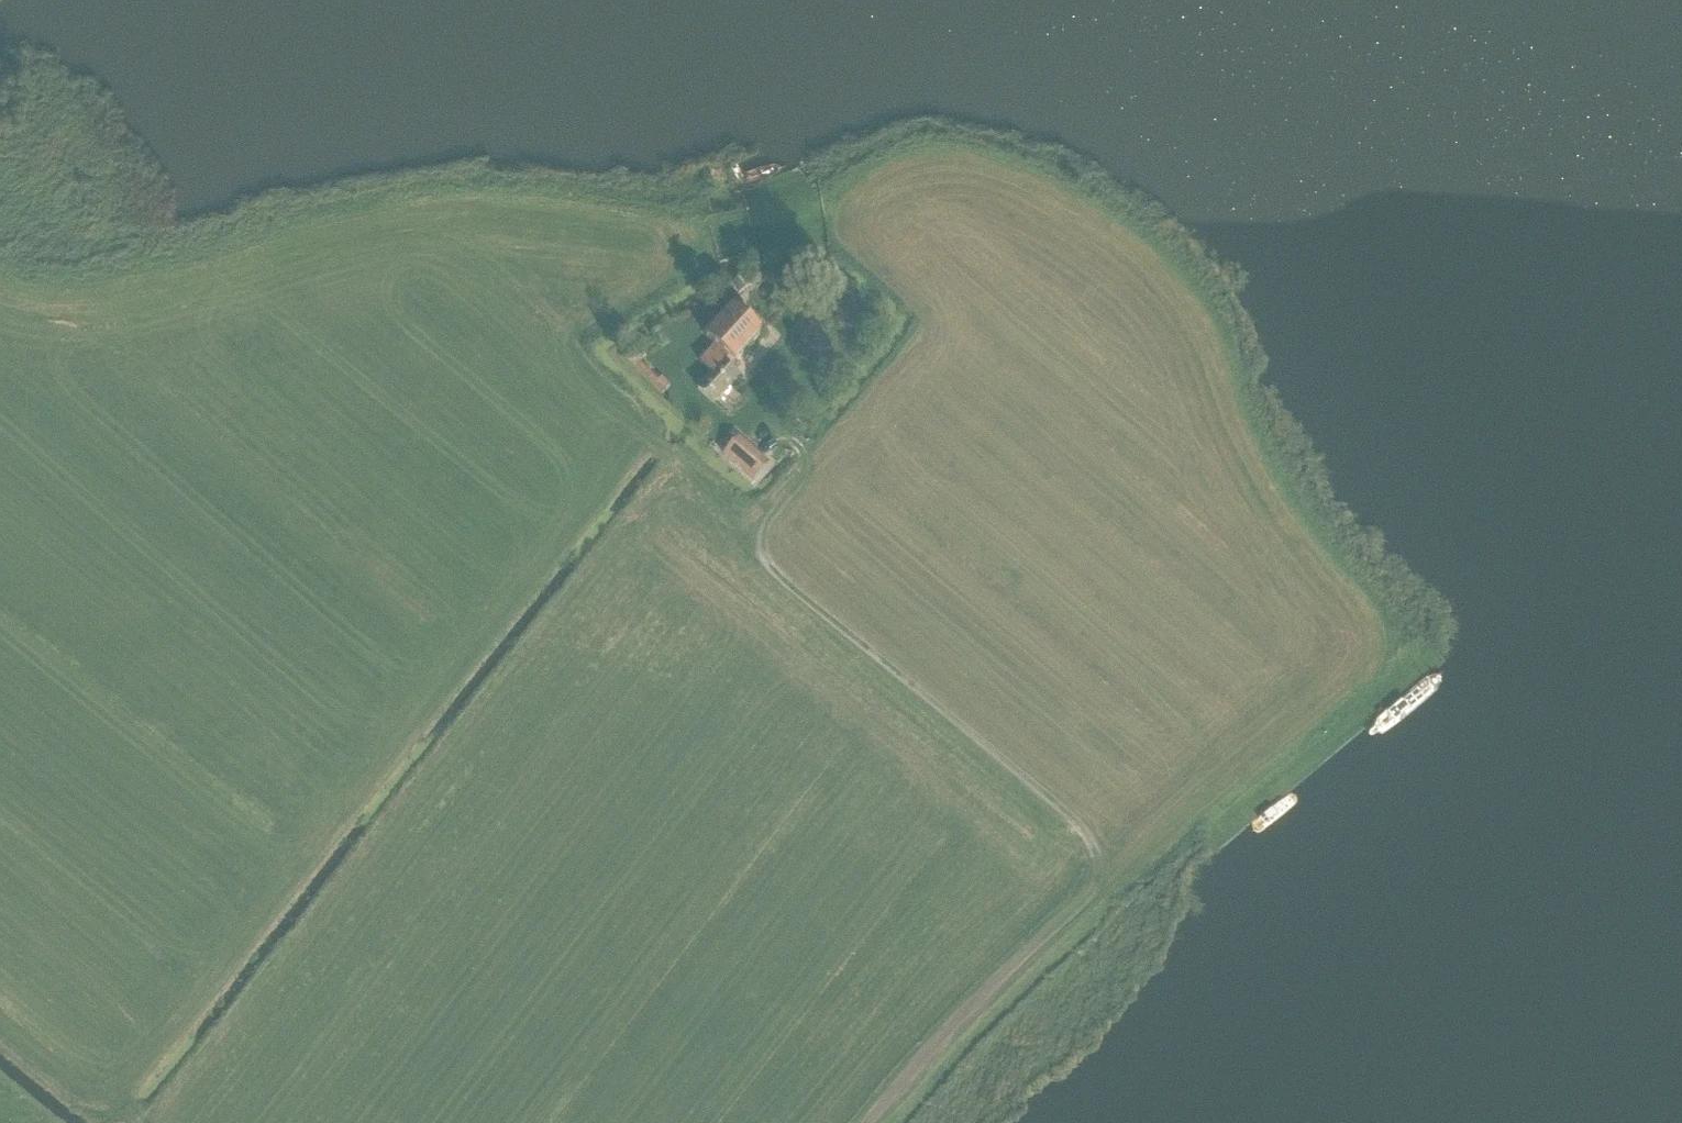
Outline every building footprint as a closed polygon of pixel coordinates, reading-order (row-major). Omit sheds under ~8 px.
[(752,284),(744,273),(730,285),(737,295),(752,284)] [(703,385),(702,384),(699,388),(715,401),(738,375),(726,365),(732,359),(735,362),(762,331),(735,306),(707,337),(716,345),(701,362),(714,374),(703,385)] [(667,389),(629,350),(623,356),(661,395),(667,389)] [(757,451),(739,436),(723,454),(741,470),(754,481),(763,470),(750,459),(757,451)]
